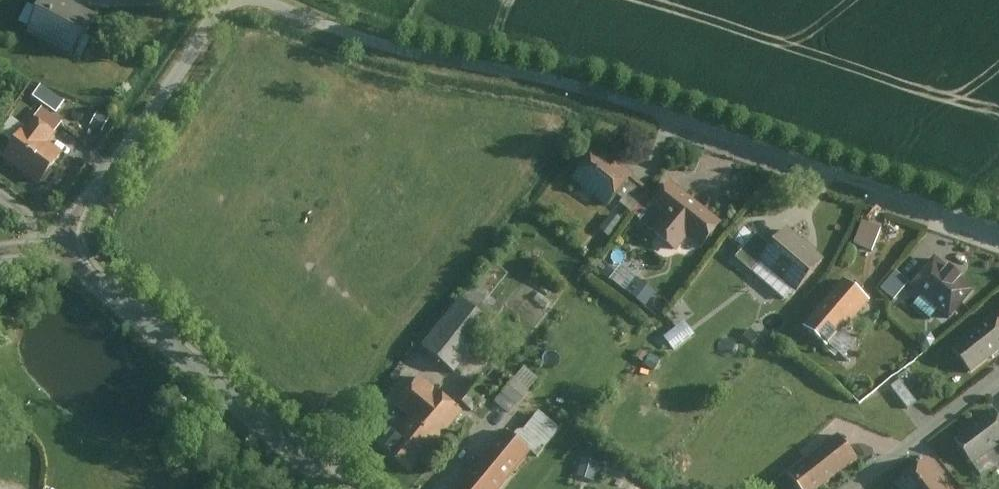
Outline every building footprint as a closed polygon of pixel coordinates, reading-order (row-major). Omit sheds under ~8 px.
[(99,17),(66,0),(45,0),(27,35),(76,61),(99,17)] [(33,134),(23,128),(1,165),(44,191),(64,157),(48,147),(56,135),(38,124),(33,134)] [(633,175),(599,148),(574,178),(608,206),(633,175)] [(706,247),(724,226),(686,195),(656,230),(680,250),(692,235),(706,247)] [(855,242),(876,249),(884,226),(864,218),(855,242)] [(825,260),(789,230),(758,265),(794,296),(825,260)] [(911,282),(951,318),(977,290),(937,253),(911,282)] [(894,299),(911,280),(899,269),(882,288),(894,299)] [(636,275),(626,289),(648,304),(658,291),(636,275)] [(424,347),(456,371),(506,305),(474,280),(424,347)] [(829,351),(869,303),(841,281),(802,328),(829,351)] [(998,354),(998,312),(952,348),(972,375),(998,354)] [(689,321),(666,332),(673,347),(697,337),(689,321)] [(524,364),(498,403),(515,414),(542,376),(524,364)] [(412,474),(463,413),(424,381),(402,407),(425,425),(411,442),(398,431),(382,450),(412,474)] [(539,408),(518,436),(541,454),(562,426),(539,408)] [(956,441),(975,466),(998,448),(998,418),(995,412),(956,441)] [(530,452),(506,433),(461,488),(500,488),(530,452)] [(841,438),(788,475),(798,488),(819,488),(858,462),(841,438)] [(598,480),(601,459),(583,457),(579,477),(598,480)] [(930,460),(895,485),(897,488),(950,488),(930,460)]
